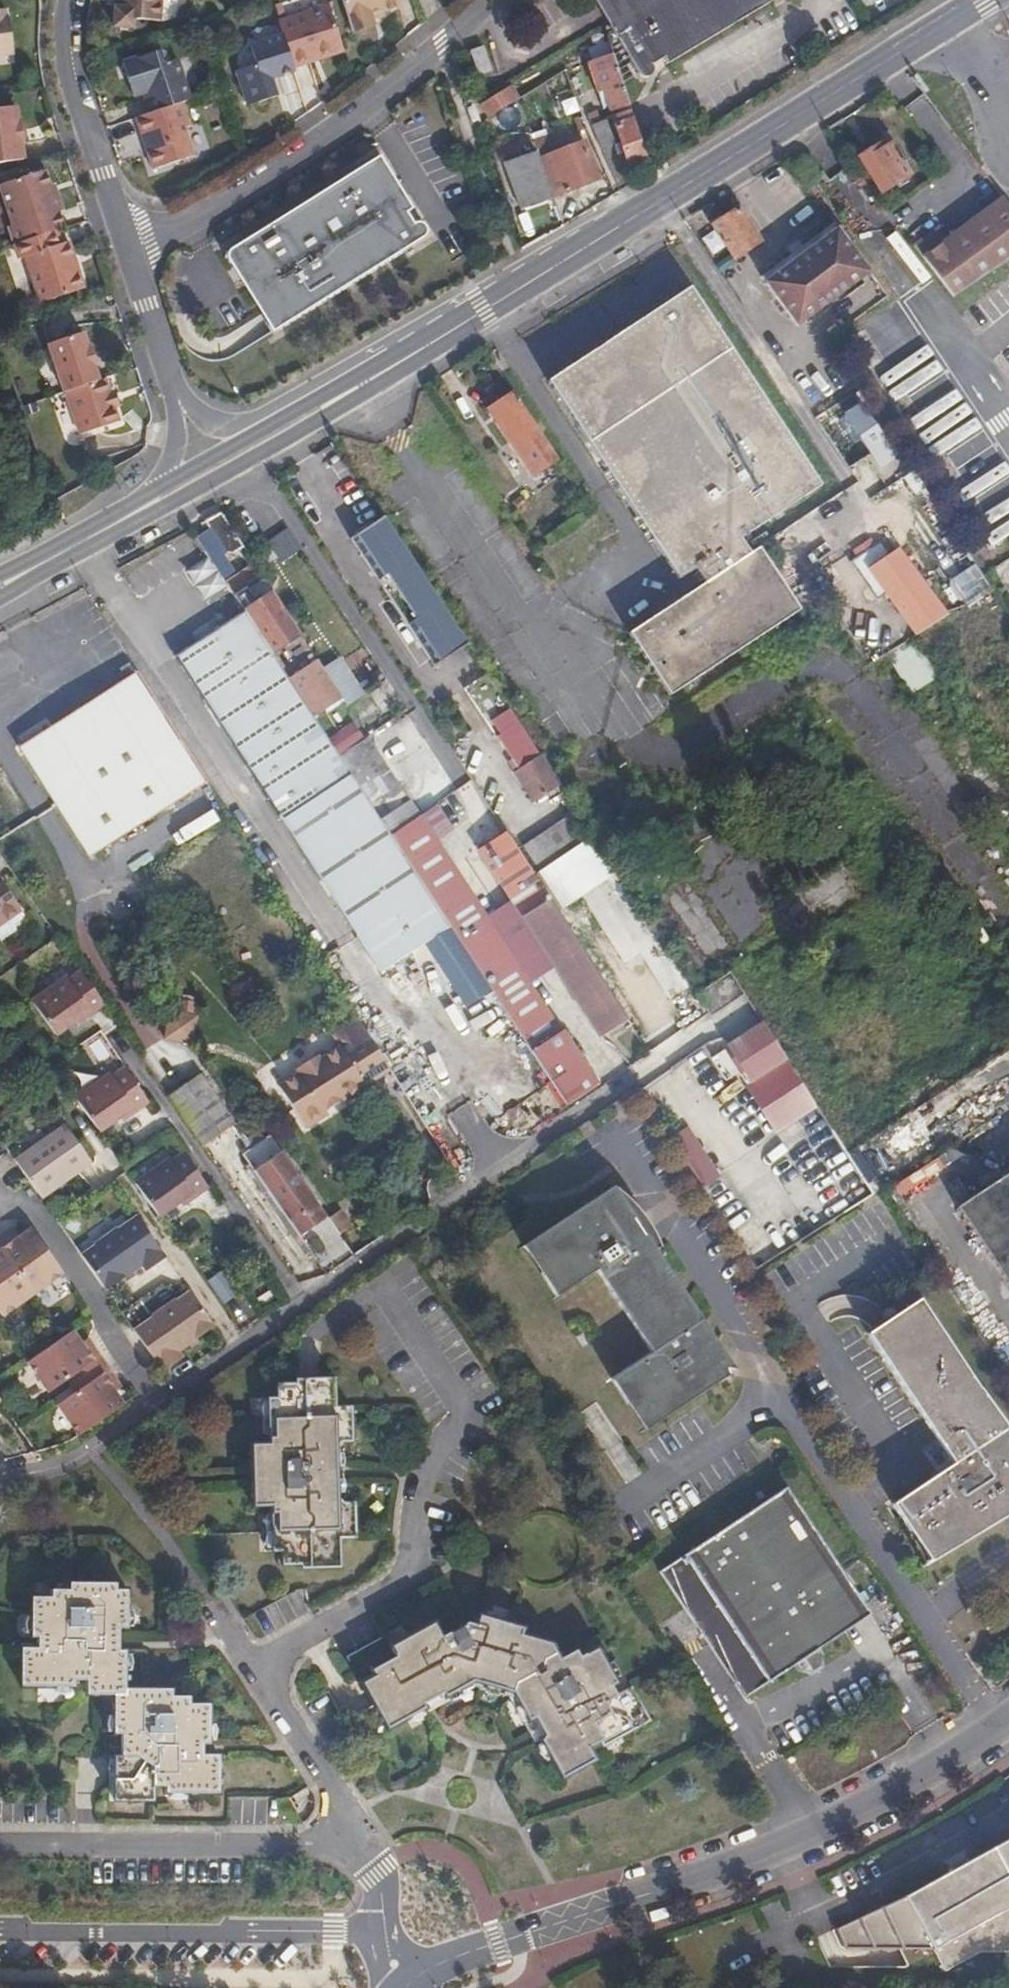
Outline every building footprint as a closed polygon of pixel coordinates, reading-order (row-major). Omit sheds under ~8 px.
[(162,3),(166,0),(117,0),(117,9),(109,8),(109,29),(130,31),(130,22),(154,23),(162,3)] [(117,0),(109,0),(109,8),(117,9),(117,0)] [(398,0),(341,0),(351,33),(373,26),(373,21),(371,15),(381,13),(400,7),(398,0)] [(768,1),(767,0),(590,0),(631,68),(636,74),(639,76),(647,75),(649,73),(651,64),(658,60),(664,66),(768,1)] [(337,53),(334,46),(341,43),(328,4),(277,21),(281,34),(290,60),(315,52),(317,59),(337,53)] [(6,6),(0,7),(0,52),(13,50),(6,6)] [(290,60),(281,34),(249,45),(256,66),(234,72),(247,109),(276,99),(270,80),(278,78),(294,73),(292,67),(290,60)] [(344,50),(341,43),(334,46),(337,53),(344,50)] [(627,103),(611,53),(607,43),(589,48),(609,108),(627,103)] [(486,48),(474,52),(483,78),(495,74),(486,48)] [(187,101),(174,58),(163,63),(157,51),(120,62),(131,97),(139,95),(146,92),(148,100),(153,112),(180,104),(187,101)] [(292,67),(317,59),(315,52),(290,60),(292,67)] [(584,92),(575,66),(564,71),(573,96),(584,92)] [(283,97),(278,78),(270,80),(276,99),(283,97)] [(512,105),(505,91),(504,92),(478,108),(474,112),(478,127),(512,105)] [(148,100),(146,92),(139,95),(141,102),(148,100)] [(190,157),(182,130),(186,128),(180,104),(153,112),(133,118),(138,134),(143,132),(149,150),(144,151),(150,170),(190,157)] [(17,143),(14,123),(17,123),(16,108),(0,110),(0,164),(22,161),(21,149),(19,144),(17,143)] [(600,119),(596,111),(585,114),(589,124),(600,119)] [(619,138),(615,125),(612,114),(600,119),(589,124),(598,146),(619,138)] [(583,129),(578,115),(572,118),(577,132),(583,129)] [(647,160),(632,118),(615,125),(619,138),(629,167),(647,160)] [(25,148),(22,123),(17,123),(14,123),(17,143),(19,144),(21,149),(25,148)] [(149,150),(143,132),(138,134),(144,151),(149,150)] [(597,178),(588,155),(585,156),(580,142),(550,151),(543,136),(531,140),(533,146),(551,196),(597,178)] [(887,137),(858,156),(880,191),(910,173),(887,137)] [(551,196),(533,146),(503,155),(521,206),(551,196)] [(414,224),(409,216),(414,213),(396,180),(401,176),(393,163),(387,167),(382,159),(343,182),(392,261),(425,240),(429,234),(429,228),(425,224),(422,224),(414,224)] [(44,170),(0,184),(0,185),(14,227),(9,229),(14,244),(54,231),(63,228),(44,170)] [(297,318),(392,261),(343,182),(249,239),(297,318)] [(1008,261),(1008,206),(1003,198),(946,241),(937,228),(913,246),(955,302),(1008,261)] [(740,208),(713,225),(735,258),(762,241),(740,208)] [(796,326),(870,270),(833,221),(802,245),(807,251),(796,258),(792,253),(760,277),(796,326)] [(84,290),(76,266),(71,267),(63,242),(59,244),(54,231),(14,244),(19,260),(25,259),(39,304),(84,290)] [(297,318),(249,239),(231,250),(228,254),(229,261),(233,266),(237,267),(244,265),(278,329),(297,318)] [(76,266),(68,241),(63,242),(71,267),(76,266)] [(796,258),(807,251),(802,245),(792,253),(796,258)] [(619,633),(659,695),(790,610),(750,548),(741,553),(733,540),(814,487),(686,290),(544,382),(672,579),(687,569),(696,583),(619,633)] [(98,382),(94,368),(97,368),(90,346),(88,346),(83,335),(47,345),(63,393),(66,392),(98,382)] [(946,378),(896,402),(916,445),(967,421),(946,378)] [(116,415),(114,408),(111,410),(107,396),(109,392),(104,380),(98,382),(66,392),(80,437),(119,425),(116,415)] [(121,414),(113,391),(109,392),(107,396),(111,410),(114,408),(116,415),(121,414)] [(557,457),(514,393),(489,411),(532,475),(557,457)] [(885,443),(860,405),(846,414),(879,464),(899,450),(893,439),(885,443)] [(1008,513),(1008,473),(995,454),(951,484),(984,531),(1008,513)] [(293,622),(256,565),(238,577),(225,555),(226,553),(230,554),(239,551),(244,559),(250,556),(221,511),(203,522),(209,530),(197,537),(234,593),(246,612),(264,641),(293,622)] [(470,643),(386,514),(353,535),(437,665),(470,643)] [(301,551),(287,528),(267,540),(281,563),(301,551)] [(865,578),(877,599),(907,579),(880,538),(861,552),(875,572),(865,578)] [(990,589),(974,564),(950,581),(965,605),(990,589)] [(302,699),(288,677),(264,641),(246,612),(175,655),(241,757),(310,711),(302,699)] [(938,677),(914,636),(887,652),(911,693),(938,677)] [(331,680),(317,658),(288,677),(302,699),(314,691),(331,680)] [(205,778),(133,666),(15,742),(88,854),(205,778)] [(332,719),(314,691),(302,699),(310,711),(321,728),(333,721),(332,719)] [(321,728),(310,711),(241,757),(278,814),(347,769),(321,728)] [(372,742),(353,714),(347,718),(342,714),(332,719),(333,721),(354,753),(372,742)] [(533,800),(559,782),(519,721),(518,720),(496,735),(516,764),(511,767),(533,800)] [(372,807),(347,769),(278,814),(303,853),(372,807)] [(391,837),(372,807),(303,853),(327,891),(396,846),(391,837)] [(519,841),(535,865),(582,835),(567,811),(519,841)] [(600,1091),(421,817),(391,837),(396,846),(421,884),(446,922),(451,928),(570,1111),(600,1091)] [(629,1018),(506,831),(478,850),(600,1038),(629,1018)] [(352,928),(421,884),(396,846),(327,891),(352,928)] [(21,909),(0,877),(0,923),(21,909)] [(377,966),(446,922),(421,884),(352,928),(377,966)] [(586,896),(620,964),(638,955),(603,887),(586,896)] [(381,972),(451,928),(446,922),(377,966),(381,972)] [(743,993),(729,972),(697,994),(711,1015),(743,993)] [(105,1009),(82,976),(68,985),(66,983),(33,1006),(54,1037),(77,1023),(80,1027),(105,1009)] [(787,1058),(762,1021),(727,1043),(753,1081),(787,1058)] [(392,1070),(373,1041),(366,1029),(341,1046),(338,1043),(318,1056),(315,1051),(293,1066),(295,1069),(276,1082),(304,1126),(325,1112),(323,1109),(341,1098),(343,1100),(392,1070)] [(148,1104),(125,1072),(113,1080),(109,1076),(75,1099),(99,1132),(118,1119),(120,1123),(148,1104)] [(202,1074),(190,1083),(167,1098),(169,1101),(184,1121),(204,1150),(226,1135),(239,1126),(204,1076),(202,1074)] [(465,1141),(487,1127),(470,1100),(448,1114),(465,1141)] [(39,1196),(90,1159),(65,1126),(15,1162),(36,1192),(39,1196)] [(702,1188),(719,1177),(688,1127),(671,1137),(702,1188)] [(267,1141),(261,1132),(249,1141),(255,1150),(267,1141)] [(324,1214),(283,1154),(254,1175),(301,1242),(317,1230),(311,1223),(324,1214)] [(206,1188),(184,1155),(170,1164),(166,1159),(134,1181),(152,1207),(158,1215),(178,1203),(180,1205),(206,1188)] [(922,1182),(943,1168),(937,1159),(916,1173),(922,1182)] [(962,1205),(1008,1277),(1008,1175),(962,1205)] [(898,1196),(920,1187),(915,1176),(893,1185),(898,1196)] [(632,1207),(631,1198),(622,1183),(529,1245),(550,1269),(546,1272),(562,1296),(603,1269),(657,1353),(617,1380),(633,1403),(636,1401),(650,1429),(732,1375),(715,1371),(717,1355),(723,1355),(709,1319),(683,1278),(664,1250),(658,1245),(649,1238),(642,1231),(637,1221),(632,1207)] [(664,1250),(631,1198),(632,1207),(637,1221),(642,1231),(649,1238),(658,1245),(664,1250)] [(342,1238),(354,1230),(341,1213),(330,1221),(342,1238)] [(94,1245),(80,1254),(85,1261),(105,1290),(141,1265),(145,1271),(167,1255),(139,1214),(117,1229),(117,1228),(93,1244),(94,1245)] [(317,1230),(330,1221),(328,1219),(324,1214),(311,1223),(317,1230)] [(30,1226),(29,1225),(15,1234),(9,1239),(5,1234),(0,1237),(0,1250),(30,1293),(62,1271),(30,1226)] [(15,1234),(11,1230),(5,1234),(9,1239),(15,1234)] [(0,1250),(0,1314),(30,1293),(0,1250)] [(154,1316),(133,1330),(161,1371),(184,1356),(179,1350),(215,1325),(191,1290),(177,1299),(176,1298),(153,1314),(154,1316)] [(938,1432),(956,1447),(963,1459),(958,1462),(896,1504),(913,1530),(919,1527),(934,1562),(946,1548),(1008,1507),(1004,1501),(1008,1498),(1008,1427),(923,1298),(872,1332),(938,1432)] [(715,1371),(732,1375),(741,1369),(709,1319),(723,1355),(717,1355),(715,1371)] [(59,1383),(98,1356),(88,1343),(84,1346),(80,1341),(70,1328),(24,1361),(46,1392),(59,1383)] [(88,1343),(84,1338),(80,1341),(84,1346),(88,1343)] [(63,1389),(102,1362),(98,1356),(59,1383),(63,1389)] [(68,1395),(106,1368),(102,1362),(63,1389),(68,1395)] [(108,1410),(121,1401),(113,1389),(109,1384),(115,1380),(106,1368),(68,1395),(55,1404),(76,1433),(108,1410)] [(331,1464),(339,1465),(338,1446),(346,1440),(358,1440),(357,1403),(341,1403),(340,1375),(301,1375),(301,1380),(282,1381),(283,1394),(274,1395),(276,1442),(259,1442),(261,1506),(278,1507),(280,1548),(288,1549),(289,1561),(308,1560),(308,1565),(345,1564),(345,1534),(361,1534),(360,1501),(346,1502),(341,1496),(340,1480),(332,1480),(331,1464)] [(119,1385),(115,1380),(109,1384),(113,1389),(119,1385)] [(956,1447),(938,1432),(958,1462),(963,1459),(956,1447)] [(340,1480),(339,1465),(331,1464),(332,1480),(340,1480)] [(663,1575),(747,1701),(800,1666),(821,1651),(849,1632),(846,1629),(870,1613),(789,1492),(663,1575)] [(108,1582),(64,1581),(64,1590),(59,1590),(46,1589),(46,1597),(26,1597),(25,1636),(34,1636),(33,1648),(26,1647),(17,1647),(17,1685),(74,1686),(74,1676),(85,1676),(84,1690),(111,1691),(111,1730),(121,1730),(121,1752),(111,1753),(112,1798),(149,1798),(149,1784),(160,1785),(160,1790),(202,1790),(214,1790),(214,1751),(204,1750),(191,1750),(191,1739),(204,1739),(204,1701),(187,1700),(187,1693),(171,1693),(167,1693),(167,1685),(119,1685),(120,1650),(107,1649),(108,1641),(115,1640),(116,1628),(123,1629),(123,1589),(114,1589),(108,1589),(108,1582)] [(550,1734),(542,1738),(563,1777),(597,1759),(594,1753),(590,1746),(602,1740),(605,1747),(653,1721),(634,1688),(619,1695),(614,1687),(620,1684),(600,1648),(582,1657),(578,1650),(562,1658),(554,1643),(525,1633),(527,1626),(483,1612),(480,1622),(470,1619),(446,1632),(438,1617),(394,1639),(400,1650),(378,1662),(380,1667),(365,1675),(390,1721),(429,1701),(422,1687),(434,1681),(442,1687),(446,1686),(449,1690),(477,1676),(515,1687),(531,1719),(538,1715),(550,1734)] [(849,1632),(873,1617),(870,1613),(846,1629),(849,1632)] [(354,1668),(387,1654),(382,1641),(348,1654),(354,1668)] [(821,1651),(800,1666),(803,1670),(813,1674),(823,1668),(825,1656),(821,1651)] [(512,1693),(528,1720),(531,1719),(515,1687),(477,1676),(449,1690),(429,1701),(432,1706),(478,1682),(512,1693)] [(539,1740),(542,1738),(550,1734),(538,1715),(531,1719),(528,1720),(539,1740)] [(204,1750),(204,1739),(191,1739),(191,1750),(204,1750)] [(590,1746),(594,1753),(605,1747),(602,1740),(590,1746)] [(835,1925),(845,1947),(931,1954),(941,1975),(978,1956),(1008,1957),(1008,1834),(938,1875),(896,1897),(835,1925)]
